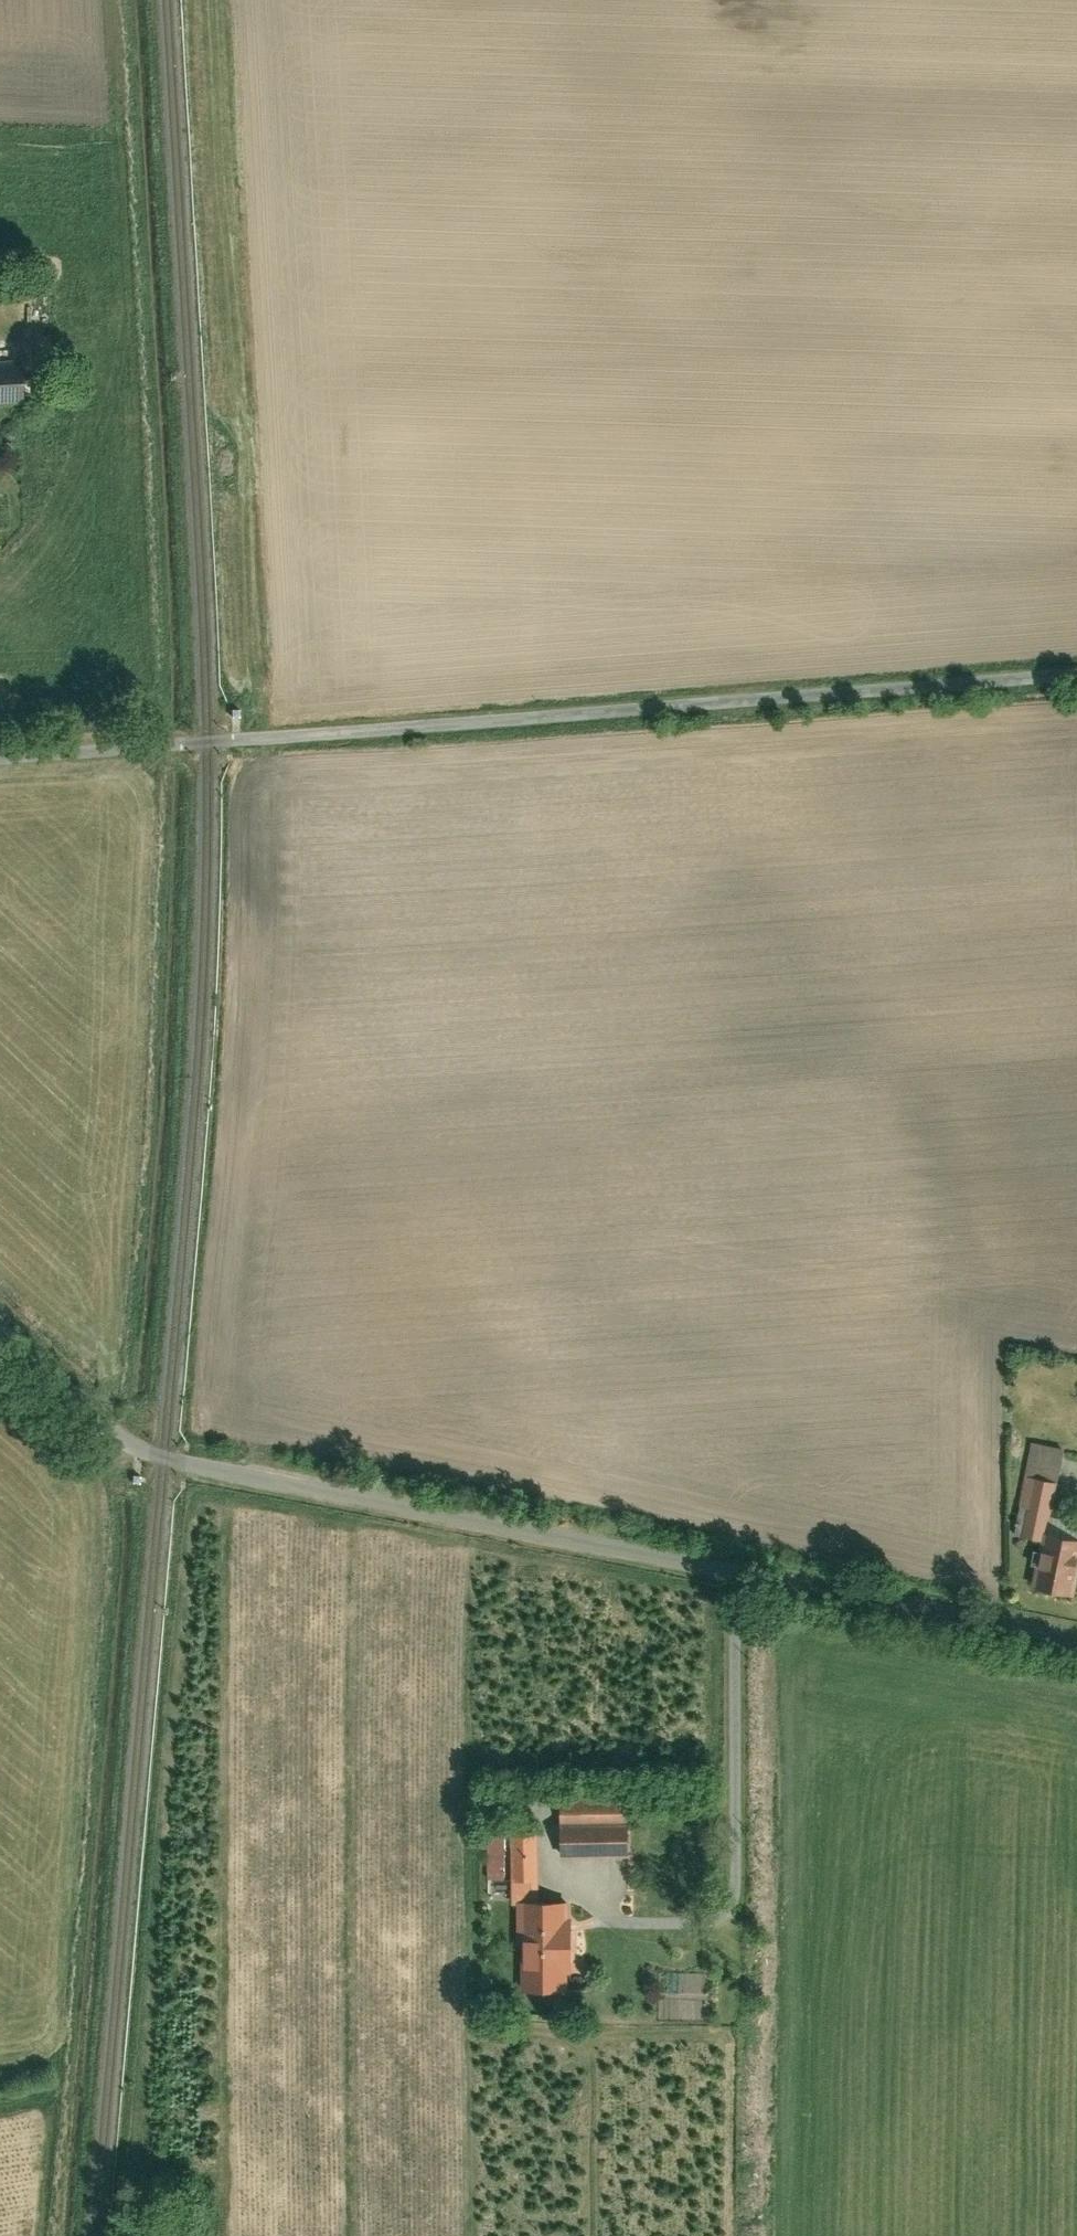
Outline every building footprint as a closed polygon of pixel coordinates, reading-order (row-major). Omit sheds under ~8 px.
[(29,397),(27,356),(0,357),(0,399),(29,397)] [(1037,1439),(1031,1472),(1062,1477),(1067,1444),(1037,1439)] [(1062,1477),(1031,1472),(1022,1531),(1052,1536),(1054,1526),(1062,1477)] [(1076,1590),(1076,1530),(1054,1526),(1052,1536),(1044,1585),(1076,1590)] [(638,1791),(569,1792),(569,1819),(638,1818),(638,1791)] [(638,1818),(569,1819),(569,1851),(638,1850),(638,1818)] [(489,1822),(490,1877),(506,1877),(505,1822),(489,1822)] [(548,1833),(525,1832),(524,1877),(547,1878),(548,1833)] [(577,1899),(527,1898),(525,1986),(575,1988),(575,1969),(584,1969),(585,1916),(576,1916),(577,1899)]
